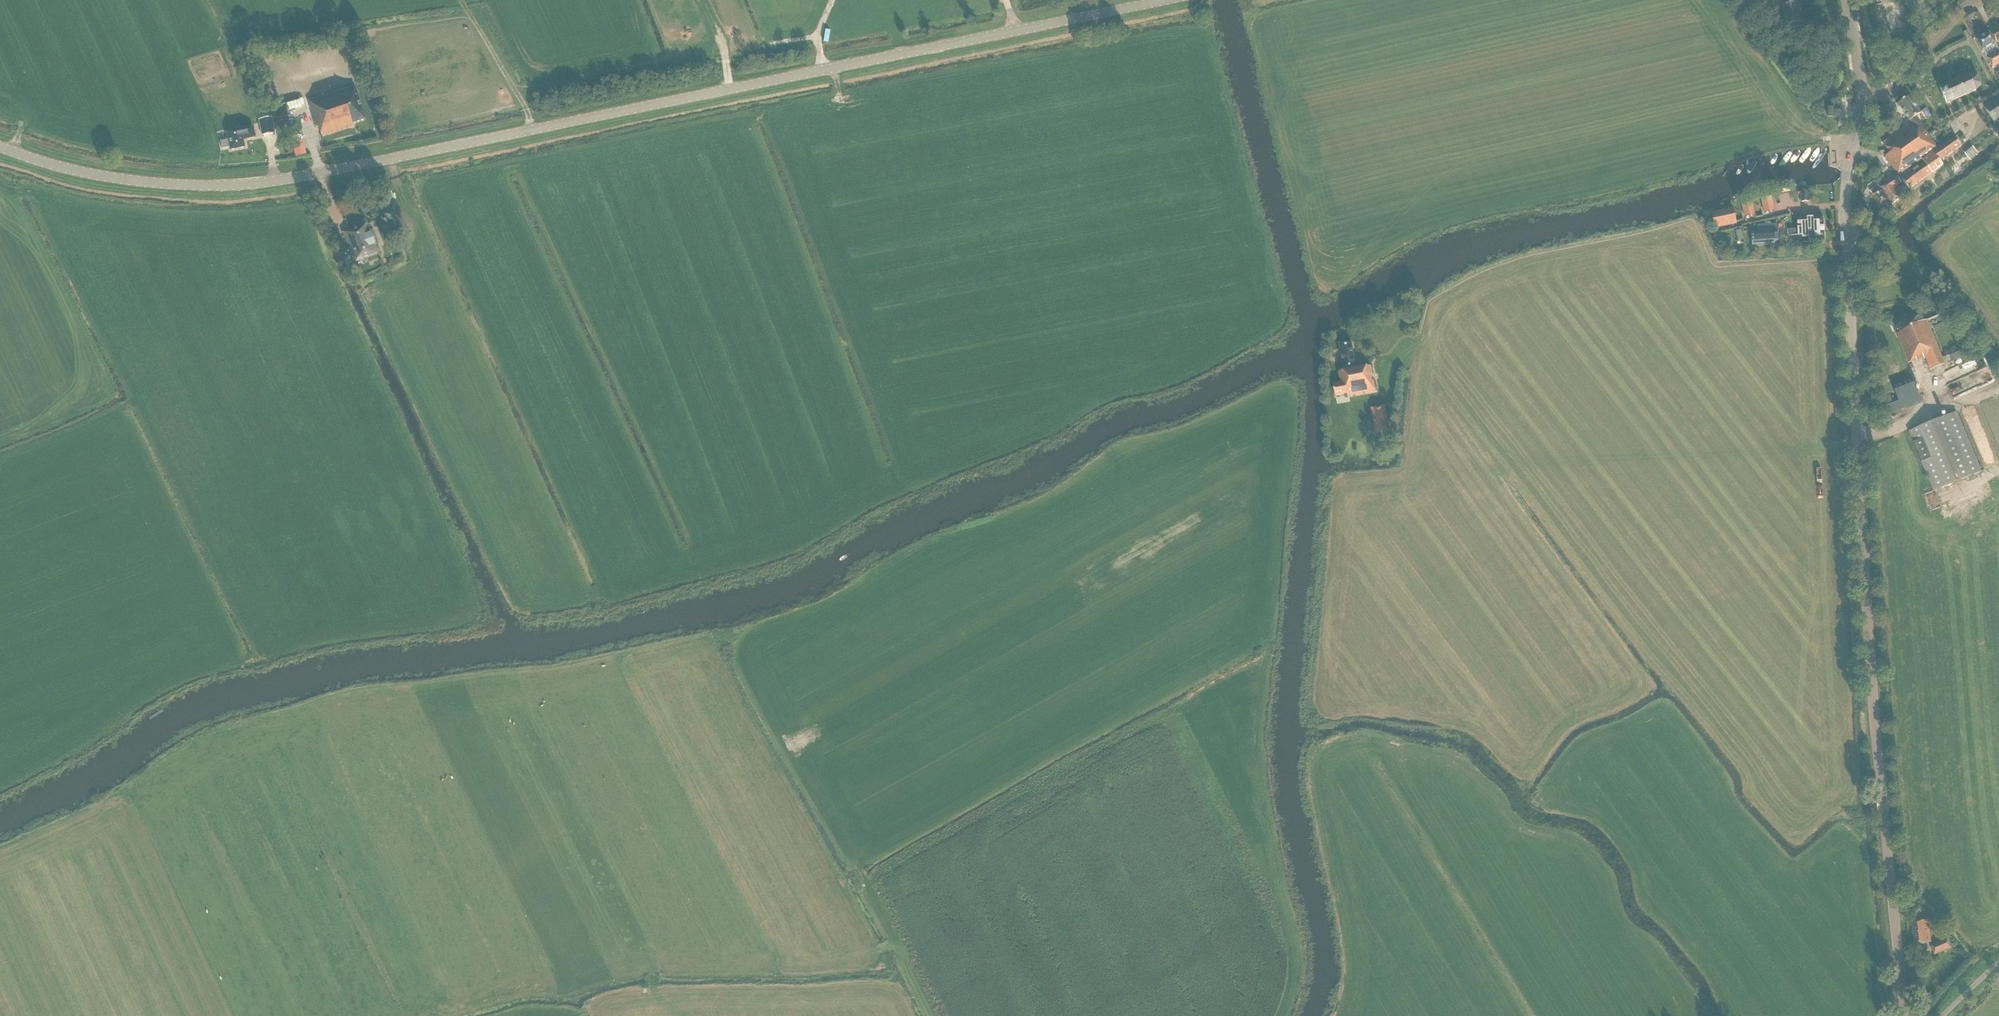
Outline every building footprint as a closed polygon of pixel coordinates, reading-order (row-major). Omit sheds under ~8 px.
[(1746,7),(1781,1),(1785,25),(1787,25),(1789,28),(1794,28),(1799,26),(1800,23),(1801,22),(1797,0),(1745,0),(1746,7)] [(1998,42),(1998,26),(1989,32),(1996,44),(1998,42)] [(1996,44),(1989,32),(1976,40),(1987,59),(1998,52),(1998,51),(1997,47),(1995,44),(1996,44)] [(1987,59),(1992,68),(1998,64),(1998,52),(1987,59)] [(1950,102),(1975,91),(1980,84),(1977,76),(1967,76),(1939,87),(1941,93),(1940,93),(1942,99),(1944,98),(1946,103),(1950,102)] [(321,136),(352,126),(352,124),(365,119),(355,86),(308,101),(317,128),(318,127),(321,136)] [(1897,176),(1937,149),(1916,117),(1920,114),(1909,97),(1898,104),(1911,124),(1883,143),(1889,153),(1885,156),(1897,176)] [(1998,126),(1998,98),(1984,108),(1994,124),(1995,124),(1997,128),(1998,126)] [(261,135),(274,133),(272,118),(258,120),(261,135)] [(255,137),(253,127),(226,132),(228,140),(221,142),(222,149),(229,147),(230,150),(245,147),(243,140),(255,137)] [(1938,162),(1939,161),(1961,147),(1955,137),(1932,153),(1938,162)] [(1968,159),(1977,152),(1971,145),(1963,152),(1968,159)] [(294,150),(296,157),(306,154),(304,147),(294,150)] [(1942,165),(1939,161),(1938,162),(1932,153),(1922,161),(1924,163),(1925,162),(1932,173),(1942,165)] [(1909,190),(1932,173),(1925,162),(1924,163),(1912,171),(1910,169),(1897,177),(1900,181),(1902,180),(1909,190)] [(1901,182),(1900,181),(1897,177),(1896,176),(1880,187),(1892,204),(1902,197),(1895,186),(1901,182)] [(1879,205),(1888,200),(1879,187),(1880,187),(1879,185),(1870,192),(1879,205)] [(1801,202),(1809,202),(1809,191),(1800,192),(1801,202)] [(1764,213),(1774,211),(1771,200),(1762,202),(1764,213)] [(1745,218),(1754,216),(1752,204),(1742,206),(1745,218)] [(1733,210),(1715,214),(1718,227),(1736,223),(1733,210)] [(1824,241),(1824,232),(1824,227),(1823,217),(1797,219),(1798,229),(1788,230),(1788,236),(1798,236),(1799,243),(1824,241)] [(377,247),(368,222),(342,232),(354,262),(380,252),(378,246),(377,247)] [(1758,245),(1778,244),(1777,224),(1759,225),(1760,232),(1757,233),(1758,245)] [(330,235),(335,246),(343,243),(338,232),(336,233),(330,235)] [(1924,321),(1919,311),(1909,315),(1907,314),(1904,315),(1904,317),(1892,322),(1896,331),(1895,332),(1908,363),(1923,357),(1924,359),(1925,358),(1930,370),(1944,364),(1926,320),(1924,321)] [(1356,368),(1351,341),(1339,343),(1344,371),(1339,372),(1341,383),(1333,384),(1335,397),(1347,395),(1348,396),(1376,391),(1374,380),(1372,381),(1371,374),(1372,374),(1370,365),(1356,368)] [(1950,362),(1960,358),(1957,352),(1947,356),(1950,362)] [(1881,416),(1920,401),(1910,375),(1891,383),(1898,399),(1878,406),(1881,416)] [(1385,412),(1372,415),(1376,432),(1388,430),(1385,412)] [(1933,491),(1981,471),(1956,412),(1909,432),(1933,491)] [(1925,944),(1931,943),(1928,921),(1922,921),(1911,922),(1914,945),(1925,944)] [(1934,954),(1951,948),(1947,939),(1931,946),(1934,954)]
